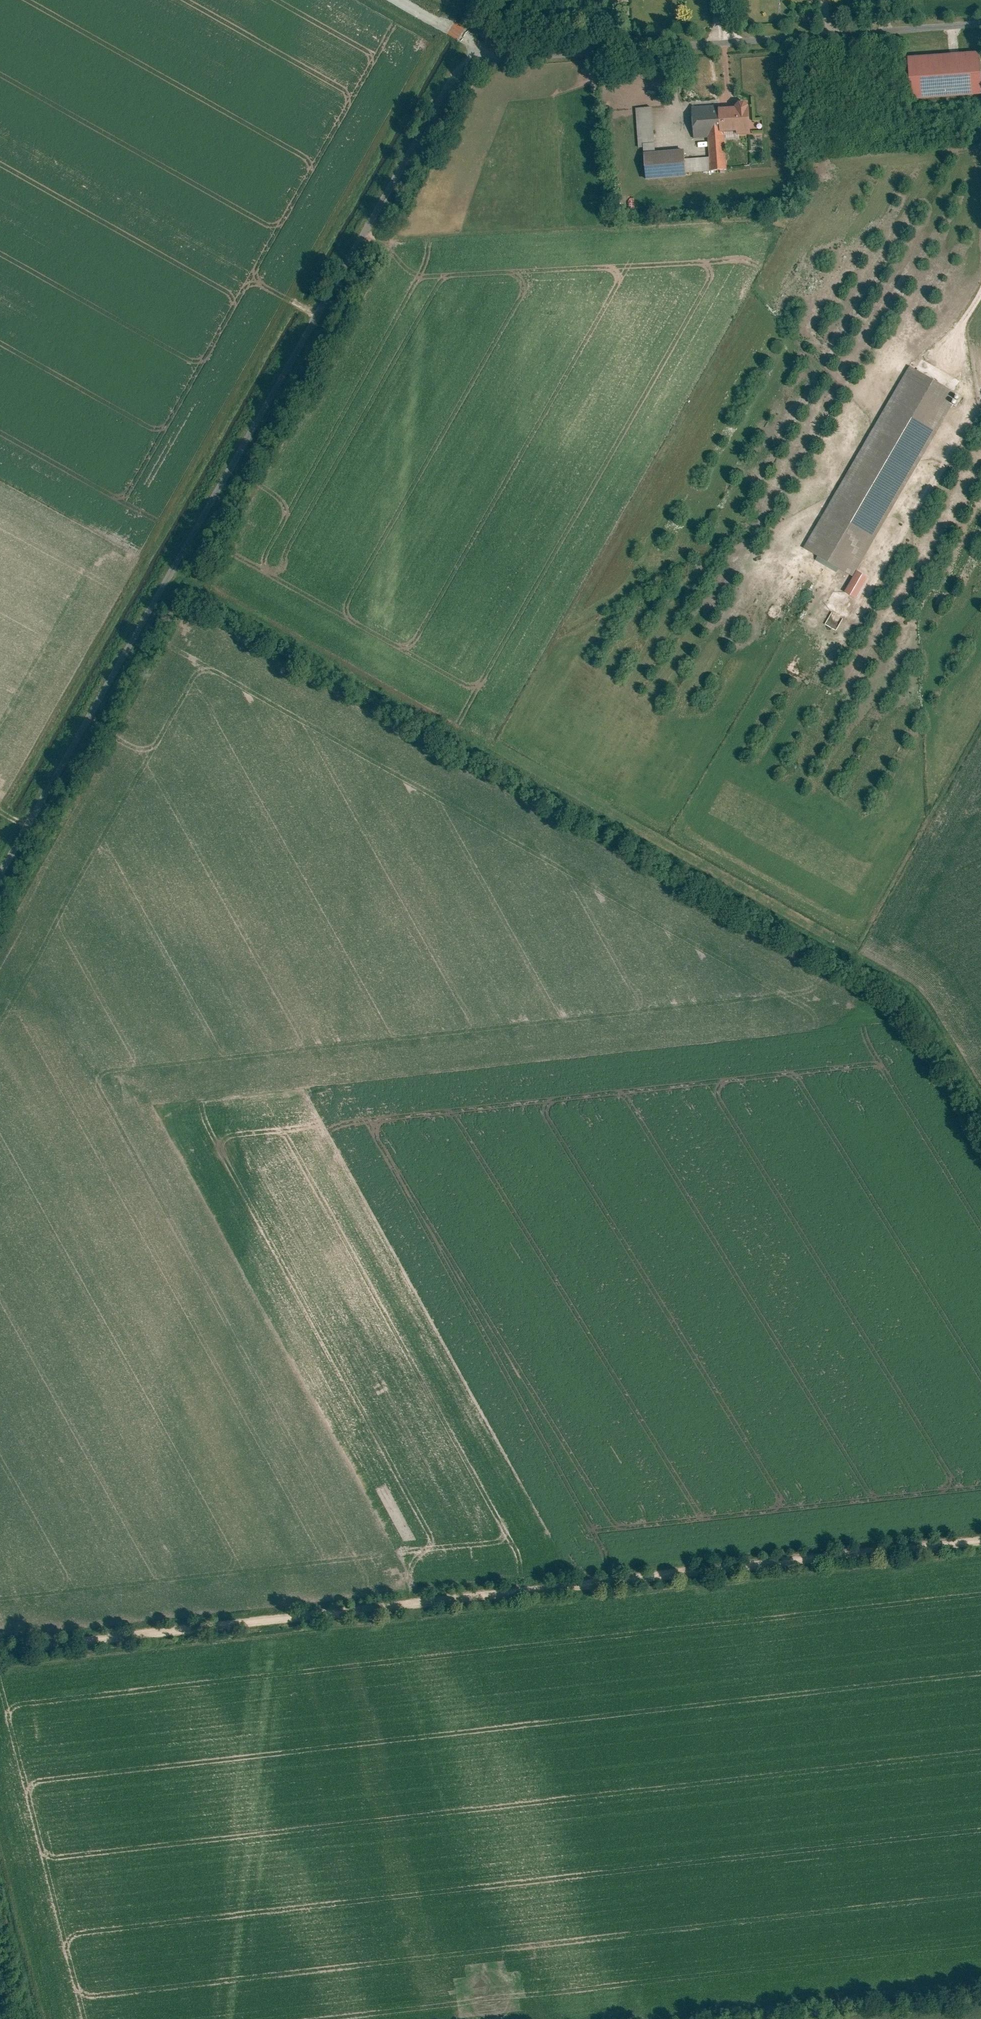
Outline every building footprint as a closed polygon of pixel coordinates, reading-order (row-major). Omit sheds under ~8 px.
[(595,0),(576,0),(577,9),(595,8),(595,0)] [(980,56),(907,61),(910,103),(980,98),(980,58),(980,56)] [(747,135),(745,104),(692,108),(694,139),(707,138),(708,158),(683,160),(683,153),(655,155),(652,109),(635,110),(636,133),(640,133),(644,182),(685,179),(685,174),(726,171),(723,137),(747,135)] [(956,393),(906,365),(802,545),(852,574),(956,393)] [(859,570),(846,591),(857,598),(871,577),(859,570)]
